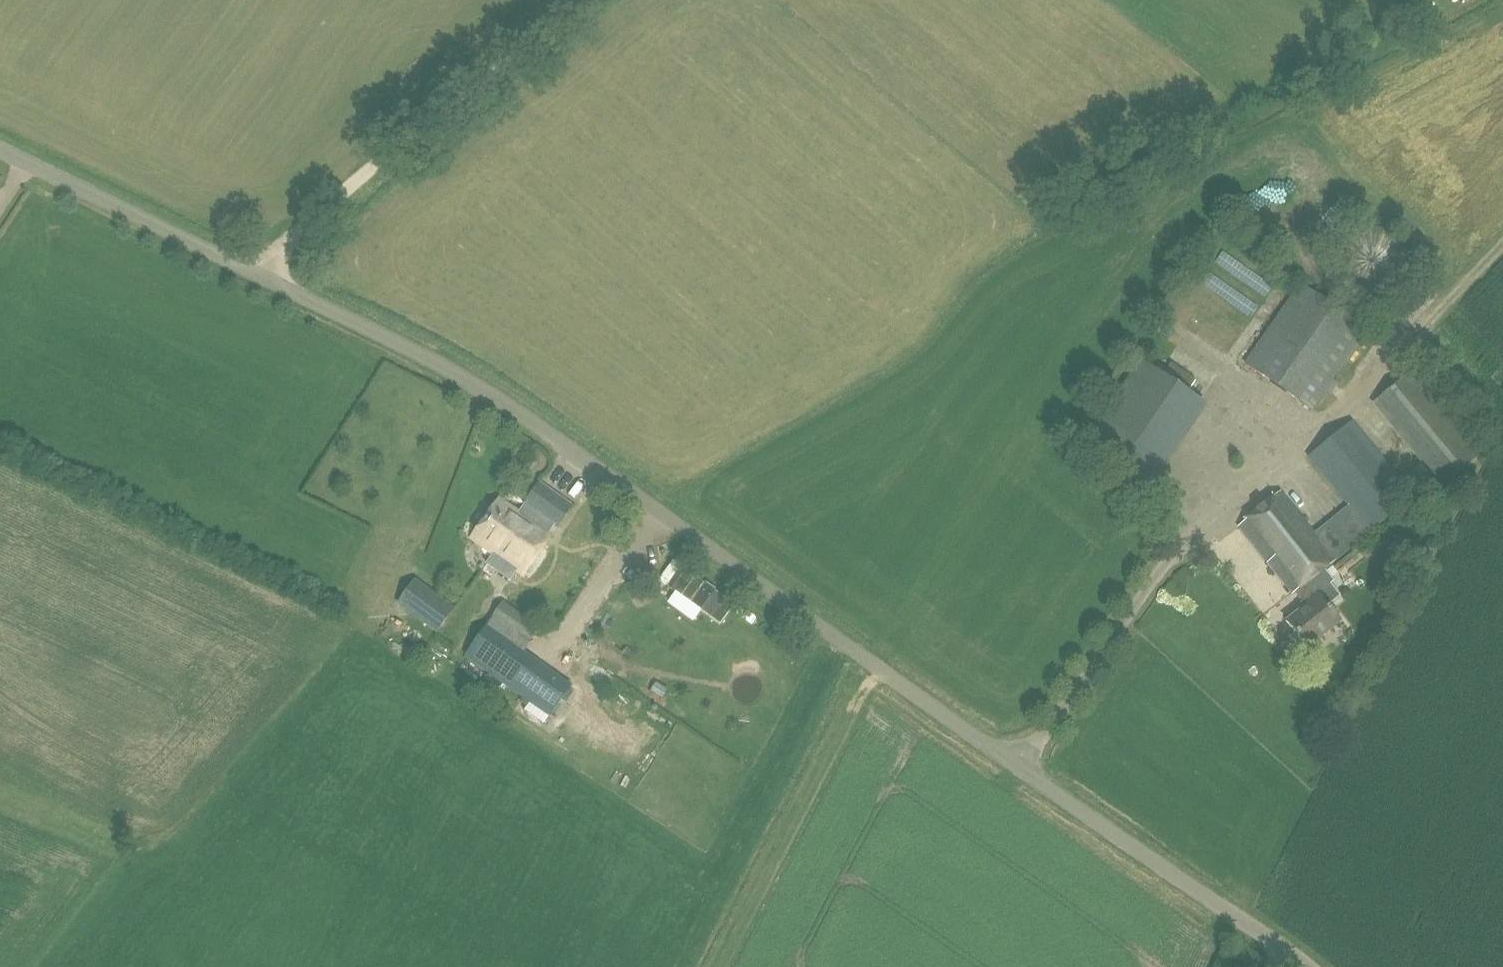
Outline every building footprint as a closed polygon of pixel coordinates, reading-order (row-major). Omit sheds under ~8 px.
[(1389,231),(1382,228),(1376,227),(1366,227),(1359,228),(1355,230),(1351,233),(1345,238),(1340,244),(1338,251),(1336,259),(1336,265),(1337,271),(1340,278),(1344,284),(1350,289),(1357,294),(1362,295),(1366,296),(1375,296),(1382,295),(1388,292),(1395,287),(1399,283),(1402,277),(1404,273),(1406,265),(1406,258),(1405,253),(1403,246),(1400,241),(1395,236),(1389,231)] [(1191,326),(1232,350),(1274,278),(1233,254),(1191,326)] [(1352,350),(1366,330),(1300,284),(1245,363),(1311,409),(1325,389),(1331,393),(1338,383),(1332,379),(1346,360),(1351,364),(1358,355),(1352,350)] [(1084,442),(1149,487),(1206,405),(1142,360),(1084,442)] [(1442,485),(1478,456),(1411,374),(1375,403),(1442,485)] [(1281,490),(1238,525),(1292,592),(1294,590),(1302,601),(1301,602),(1304,605),(1286,619),(1307,646),(1340,620),(1326,603),(1338,594),(1329,581),(1332,579),(1322,567),(1335,557),(1414,496),(1353,420),(1310,455),(1349,505),(1315,532),(1281,490)] [(537,487),(524,504),(552,524),(559,529),(572,512),(537,487)] [(501,499),(473,538),(500,556),(526,575),(553,535),(547,530),(552,524),(524,504),(518,511),(501,499)] [(411,608),(440,630),(458,607),(428,586),(411,608)] [(1269,617),(1282,612),(1273,588),(1260,592),(1269,617)] [(504,601),(465,656),(552,717),(575,685),(525,650),(532,641),(534,643),(545,629),(504,601)] [(378,623),(375,634),(392,638),(395,627),(378,623)] [(414,654),(419,643),(406,636),(401,646),(414,654)]
